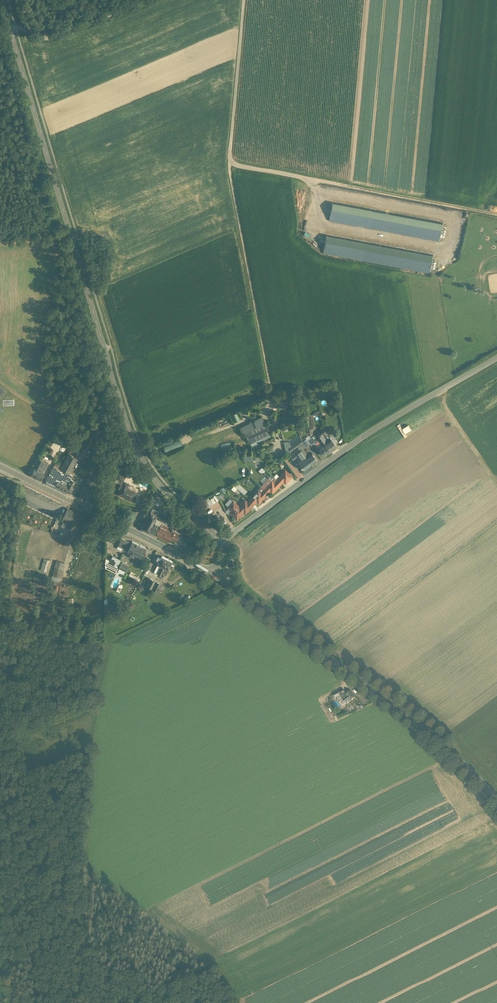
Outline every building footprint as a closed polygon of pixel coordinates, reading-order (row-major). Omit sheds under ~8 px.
[(332,202),(329,220),(440,241),(443,222),(332,202)] [(326,234),(323,253),(430,273),(433,254),(326,234)] [(325,388),(317,389),(318,397),(323,397),(323,393),(326,393),(325,388)] [(288,391),(277,394),(279,403),(291,401),(288,391)] [(268,420),(249,430),(256,444),(276,433),(273,417),(268,420)] [(316,432),(317,433),(319,435),(322,433),(325,431),(323,427),(316,432)] [(317,433),(314,436),(313,435),(310,437),(314,442),(318,439),(321,443),(322,442),(323,444),(324,442),(319,435),(317,433)] [(180,437),(164,444),(167,451),(183,444),(180,437)] [(300,437),(291,444),(294,448),(291,450),(293,453),(295,456),(297,459),(299,461),(304,469),(311,464),(300,449),(297,446),(301,443),(301,441),(300,437)] [(306,437),(301,441),(301,443),(297,446),(300,449),(303,447),(309,442),(307,439),(306,437)] [(326,441),(324,442),(330,450),(336,445),(331,437),(326,441)] [(294,448),(291,444),(291,443),(290,442),(289,441),(288,440),(287,440),(286,440),(284,441),(286,451),(291,450),(294,448)] [(330,450),(324,442),(323,444),(318,447),(324,454),(330,450)] [(303,447),(300,449),(311,464),(317,459),(312,452),(308,455),(307,454),(307,453),(303,447)] [(62,489),(67,479),(69,480),(70,479),(70,480),(71,479),(73,475),(69,473),(78,458),(68,453),(62,465),(60,469),(54,466),(53,465),(46,481),(62,489)] [(40,480),(44,472),(49,463),(40,458),(31,475),(40,480)] [(88,460),(85,465),(96,469),(99,464),(88,460)] [(292,475),(285,469),(279,476),(277,479),(280,482),(283,480),(286,482),(292,475)] [(90,473),(85,486),(89,487),(92,480),(98,482),(100,478),(90,473)] [(120,485),(122,487),(124,482),(123,481),(117,478),(113,476),(112,479),(121,483),(120,485)] [(69,480),(67,479),(62,489),(71,493),(74,487),(73,487),(76,481),(71,479),(70,480),(70,479),(69,480)] [(272,480),(271,479),(265,486),(266,486),(264,489),(268,492),(269,490),(272,492),(278,486),(278,485),(280,482),(277,479),(274,482),(272,480)] [(237,481),(234,485),(245,493),(248,490),(237,481)] [(136,492),(127,488),(129,484),(124,482),(122,487),(121,490),(119,494),(132,500),(136,492)] [(237,493),(240,491),(234,485),(231,487),(237,493)] [(264,489),(261,492),(258,490),(252,496),(252,497),(250,499),(254,503),(256,500),(259,502),(265,496),(265,495),(268,492),(264,489)] [(247,502),(245,500),(239,506),(244,511),(245,512),(251,506),(254,503),(250,499),(247,502)] [(239,506),(233,501),(228,506),(232,510),(230,512),(237,518),(244,511),(239,506)] [(72,531),(80,514),(74,511),(73,512),(67,509),(64,516),(61,522),(68,528),(68,529),(72,531)] [(151,512),(142,528),(149,531),(154,521),(155,518),(157,515),(151,512)] [(171,518),(158,512),(157,515),(155,518),(160,520),(160,519),(168,523),(171,518)] [(154,521),(149,531),(155,534),(160,526),(159,525),(159,526),(154,523),(155,522),(154,521)] [(177,538),(178,535),(182,527),(174,522),(172,528),(170,531),(173,532),(170,538),(176,540),(177,538)] [(170,531),(172,528),(161,523),(159,525),(160,526),(155,534),(156,534),(169,541),(170,538),(173,532),(170,531)] [(131,543),(122,538),(119,542),(118,545),(126,548),(128,550),(131,543)] [(147,548),(132,541),(131,543),(128,550),(142,557),(147,548)] [(120,559),(113,555),(111,560),(109,563),(117,567),(120,559)] [(160,558),(159,561),(158,564),(161,565),(163,566),(167,558),(162,556),(160,558)] [(109,563),(111,560),(106,557),(105,567),(116,572),(118,567),(117,567),(109,563)] [(50,560),(44,558),(41,570),(46,572),(50,560)] [(172,561),(167,558),(163,566),(165,567),(168,569),(170,566),(172,567),(173,567),(174,566),(173,564),(171,563),(172,561)] [(59,581),(60,577),(65,562),(56,560),(52,575),(51,579),(59,581)] [(129,565),(122,562),(119,568),(120,568),(125,571),(126,571),(129,565)] [(130,572),(128,574),(139,580),(140,578),(130,572)] [(152,588),(156,581),(150,578),(146,585),(152,588)] [(163,585),(156,581),(152,588),(157,591),(164,588),(163,585)] [(343,691),(333,696),(335,699),(337,698),(339,697),(344,695),(345,694),(343,691)] [(350,693),(346,696),(346,697),(346,698),(342,701),(346,705),(346,706),(355,699),(350,693)] [(346,705),(342,701),(339,697),(337,698),(340,703),(343,707),(346,705)]
